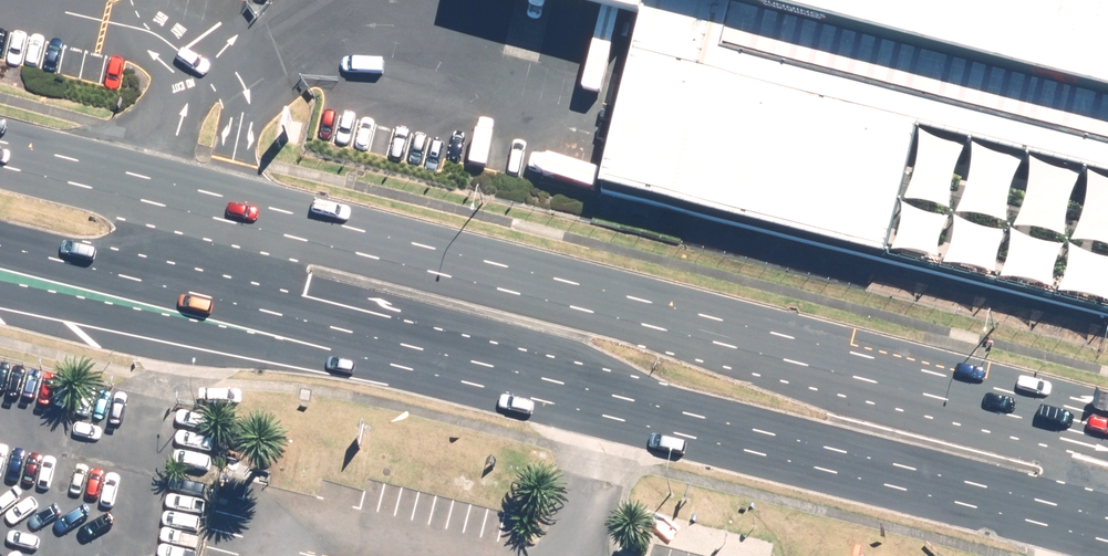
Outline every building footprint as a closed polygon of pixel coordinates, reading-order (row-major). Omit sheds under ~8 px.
[(568,5),(605,14),(635,21),(640,0),(549,0),(568,5)] [(635,21),(591,193),(880,261),(914,125),(1107,175),(1107,0),(640,0),(635,21)]
